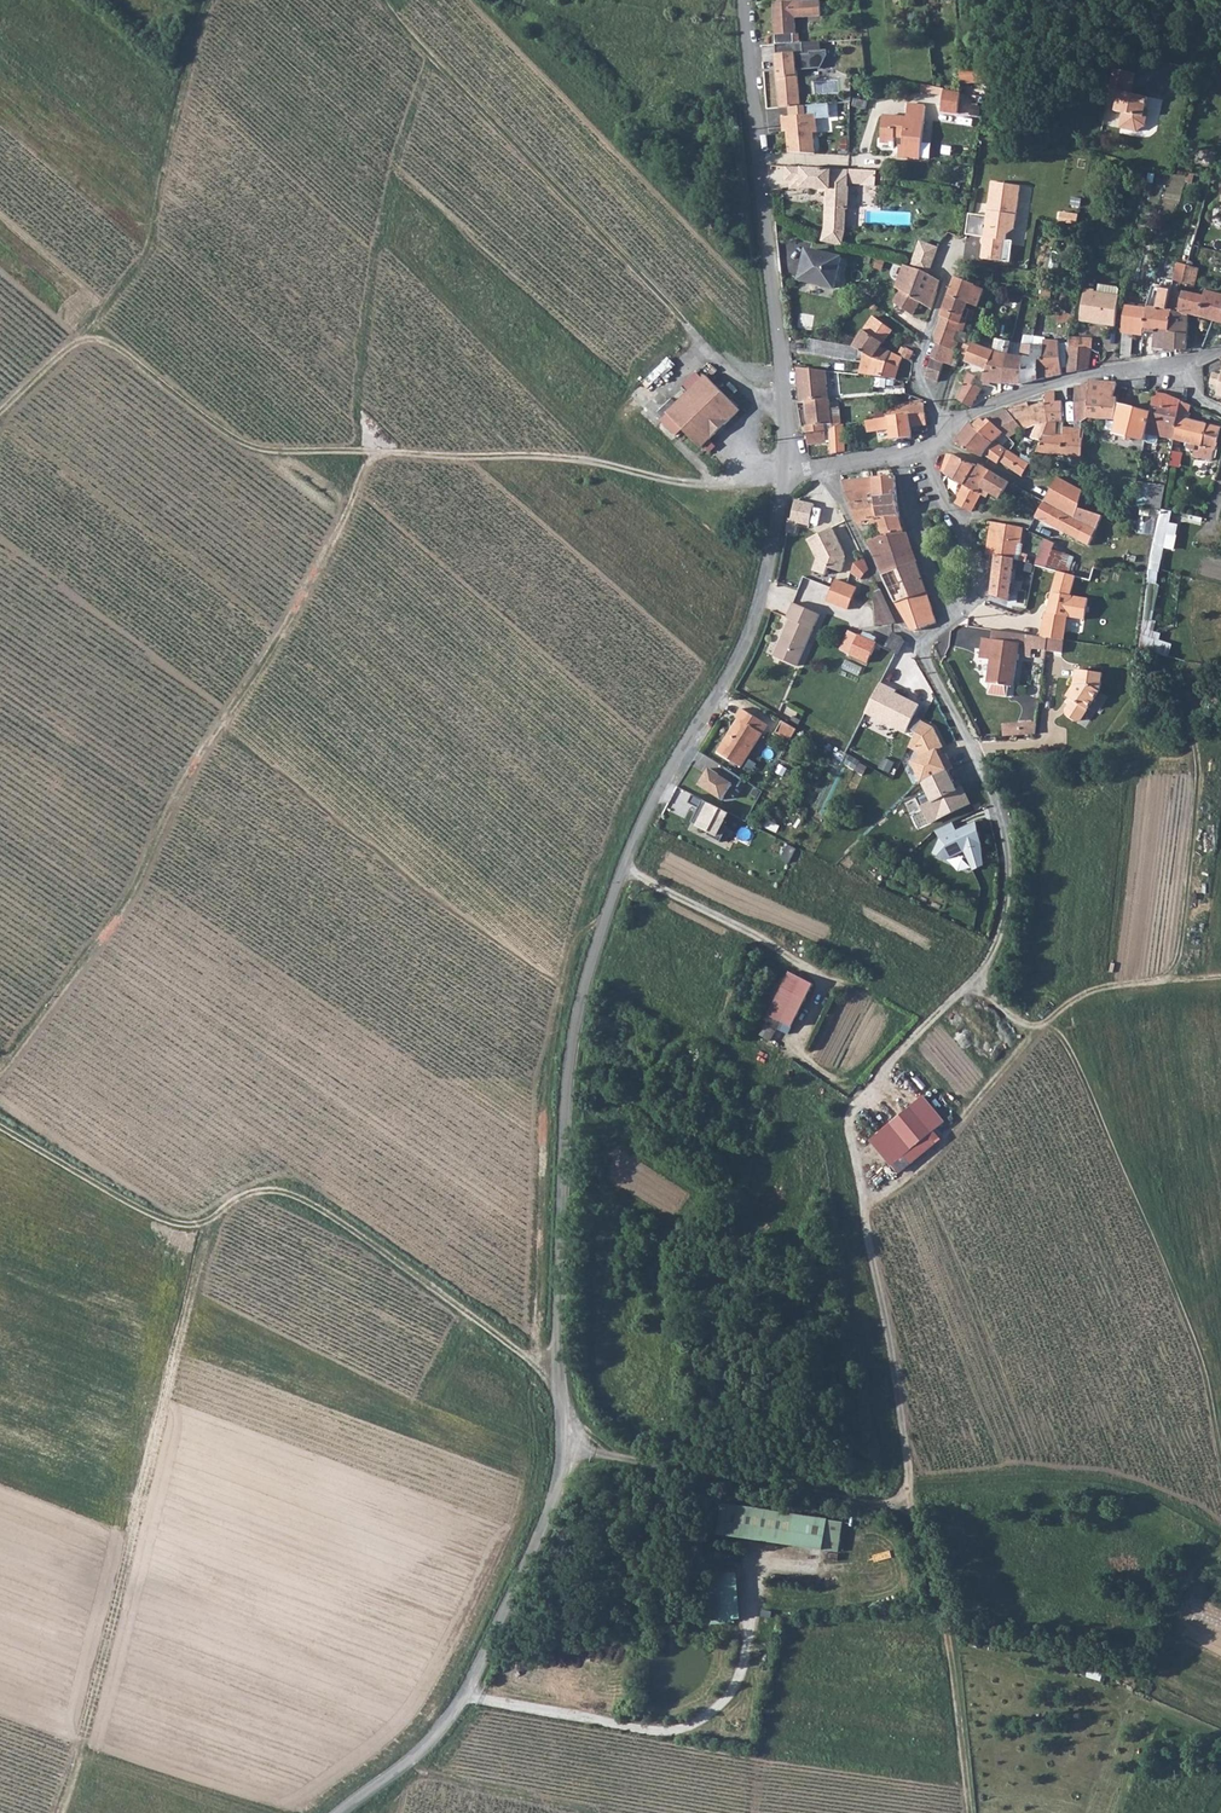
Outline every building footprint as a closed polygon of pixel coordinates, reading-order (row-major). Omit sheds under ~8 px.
[(773,2),(775,45),(794,43),(793,34),(796,34),(795,18),(804,17),(804,16),(821,14),(820,0),(805,0),(778,2),(773,2)] [(794,43),(775,45),(776,55),(774,55),(779,109),(800,107),(796,71),(819,68),(825,55),(825,50),(807,51),(807,53),(801,54),(801,43),(794,43)] [(980,69),(961,70),(962,85),(980,84),(980,69)] [(980,69),(980,84),(987,83),(989,69),(980,69)] [(1148,118),(1145,117),(1147,107),(1149,97),(1133,94),(1136,73),(1114,69),(1110,89),(1119,91),(1115,111),(1124,113),(1121,128),(1137,131),(1147,125),(1148,118)] [(930,86),(930,94),(945,97),(946,90),(930,86)] [(945,97),(943,114),(960,115),(962,95),(962,94),(946,90),(945,97)] [(883,115),(881,141),(894,142),(895,135),(904,136),(903,144),(901,144),(899,155),(920,156),(925,105),(908,103),(906,117),(883,115)] [(786,128),(789,153),(815,154),(813,133),(817,132),(815,114),(781,118),(782,128),(786,128)] [(847,168),(788,167),(788,180),(793,180),(793,187),(829,188),(827,228),(824,242),(841,246),(845,230),(845,208),(847,209),(848,186),(847,186),(847,168)] [(972,213),(967,234),(985,237),(981,258),(1003,262),(1009,235),(1016,230),(1024,188),(996,182),(989,216),(972,213)] [(1061,221),(1080,222),(1080,213),(1061,211),(1061,221)] [(912,266),(919,269),(922,270),(927,273),(938,248),(923,241),(912,266)] [(808,247),(800,279),(835,288),(843,256),(808,247)] [(1189,257),(1181,284),(1193,288),(1200,266),(1192,263),(1193,259),(1189,257)] [(886,296),(878,310),(888,317),(895,304),(913,315),(920,303),(913,299),(922,270),(919,269),(912,266),(905,263),(896,288),(901,291),(894,302),(886,296)] [(922,270),(913,299),(920,303),(932,309),(940,280),(927,273),(922,270)] [(955,277),(949,294),(968,302),(977,306),(983,289),(977,287),(979,282),(971,279),(970,283),(955,277)] [(1085,291),(1083,304),(1114,309),(1117,289),(1100,287),(1099,295),(1095,294),(1096,292),(1085,291)] [(1114,309),(1112,326),(1115,327),(1119,299),(1119,297),(1120,290),(1117,289),(1114,309)] [(1144,325),(1144,329),(1154,329),(1154,333),(1165,334),(1166,311),(1171,292),(1153,289),(1147,307),(1145,309),(1144,325)] [(1166,311),(1188,315),(1214,322),(1220,311),(1220,297),(1205,294),(1204,298),(1171,292),(1166,311)] [(936,343),(931,359),(946,364),(950,366),(955,352),(951,350),(962,318),(966,320),(970,310),(966,308),(968,302),(949,294),(935,336),(936,343)] [(1083,304),(1081,321),(1112,326),(1114,309),(1083,304)] [(1125,312),(1123,333),(1129,334),(1129,331),(1130,325),(1144,325),(1145,309),(1127,307),(1126,308),(1125,312)] [(1166,311),(1165,334),(1187,336),(1188,315),(1166,311)] [(1057,323),(1070,324),(1071,315),(1057,313),(1057,323)] [(892,331),(874,317),(855,345),(876,359),(875,360),(882,365),(891,352),(880,347),(892,331)] [(1123,333),(1121,359),(1130,358),(1133,331),(1129,331),(1129,334),(1123,333)] [(1154,333),(1153,352),(1176,352),(1186,351),(1186,349),(1187,336),(1165,334),(1154,333)] [(1038,360),(1039,380),(1062,375),(1057,335),(1044,337),(1042,346),(1043,359),(1038,360)] [(1068,338),(1068,350),(1088,350),(1090,351),(1091,339),(1068,338)] [(851,346),(812,339),(810,352),(863,363),(861,374),(868,375),(871,375),(896,379),(898,368),(903,358),(891,352),(882,365),(875,360),(855,347),(851,346)] [(968,357),(966,363),(972,365),(988,371),(984,382),(986,382),(994,383),(1003,384),(1009,355),(995,352),(976,345),(978,341),(975,340),(968,357)] [(1022,386),(1023,386),(1023,356),(1031,356),(1032,345),(1022,344),(1019,355),(1009,355),(1003,384),(1022,386)] [(1023,356),(1023,386),(1039,380),(1038,360),(1043,359),(1042,346),(1032,345),(1031,356),(1023,356)] [(1068,350),(1068,358),(1069,374),(1089,369),(1090,351),(1088,350),(1068,350)] [(654,384),(676,363),(670,357),(648,378),(654,384)] [(931,359),(926,377),(939,382),(946,364),(931,359)] [(829,371),(800,368),(800,402),(807,401),(829,399),(829,371)] [(961,392),(957,400),(972,408),(983,390),(974,384),(977,376),(968,374),(961,392)] [(1214,375),(1212,386),(1220,388),(1219,397),(1220,397),(1220,376),(1214,375)] [(744,416),(711,380),(673,417),(706,452),(744,416)] [(1088,384),(1086,417),(1112,421),(1115,407),(1116,407),(1117,401),(1113,400),(1116,384),(1088,381),(1088,384)] [(1088,384),(1075,388),(1076,420),(1081,420),(1086,417),(1088,384)] [(1042,441),(1037,453),(1063,455),(1063,437),(1056,437),(1056,425),(1063,425),(1062,403),(1056,403),(1055,394),(1055,393),(1045,393),(1045,397),(1045,403),(1042,441)] [(1151,415),(1149,426),(1161,429),(1159,435),(1174,439),(1180,402),(1166,396),(1154,394),(1151,415)] [(829,399),(807,401),(809,432),(826,431),(825,425),(830,424),(830,430),(840,423),(841,424),(839,407),(831,407),(830,399),(829,399)] [(885,415),(885,419),(925,415),(924,400),(905,403),(906,408),(896,409),(888,410),(889,414),(885,415)] [(1174,439),(1174,445),(1180,446),(1181,442),(1196,445),(1194,453),(1213,458),(1220,427),(1187,420),(1190,406),(1180,402),(1174,439)] [(1025,404),(1007,410),(1024,431),(1036,425),(1031,438),(1042,441),(1045,403),(1029,407),(1027,403),(1025,404)] [(1112,421),(1111,428),(1117,429),(1119,434),(1125,436),(1125,439),(1131,441),(1132,437),(1145,440),(1145,439),(1149,426),(1151,415),(1116,407),(1115,407),(1112,421)] [(1007,410),(989,419),(1005,434),(1010,439),(1024,431),(1007,410)] [(885,419),(866,421),(867,427),(877,426),(877,430),(891,429),(891,439),(912,438),(911,427),(926,426),(926,422),(925,415),(885,419)] [(980,416),(970,423),(996,442),(1005,434),(989,419),(985,423),(980,416)] [(830,430),(832,455),(843,452),(841,424),(840,423),(830,430)] [(996,442),(970,423),(955,443),(965,452),(967,450),(982,458),(983,456),(987,459),(998,467),(1000,461),(1022,476),(1023,474),(1029,477),(1031,472),(1027,469),(1030,464),(1024,460),(1021,458),(1011,452),(1005,448),(996,442)] [(1083,434),(1082,428),(1063,429),(1063,437),(1063,455),(1081,457),(1083,438),(1083,434)] [(809,432),(807,432),(809,446),(828,444),(826,431),(809,432)] [(1011,439),(1005,448),(1011,452),(1016,444),(1011,439)] [(960,489),(954,502),(972,512),(980,496),(970,491),(982,467),(980,465),(977,469),(955,456),(946,475),(957,481),(955,487),(960,489)] [(1030,464),(1027,469),(1031,472),(1035,465),(1030,464)] [(982,467),(970,491),(980,496),(989,492),(998,497),(1008,480),(982,467)] [(896,476),(874,477),(879,499),(897,496),(896,476)] [(874,477),(843,480),(851,504),(879,499),(874,477)] [(1052,489),(1044,501),(1076,519),(1083,509),(1083,505),(1084,491),(1061,479),(1056,490),(1052,489)] [(1140,482),(1138,505),(1165,507),(1167,484),(1140,482)] [(879,499),(851,504),(858,522),(873,520),(898,517),(897,496),(879,499)] [(793,500),(786,531),(787,532),(795,534),(798,523),(809,526),(814,505),(793,500)] [(1103,516),(1083,509),(1076,519),(1044,501),(1036,517),(1077,539),(1086,523),(1096,529),(1103,516)] [(1160,508),(1150,581),(1160,582),(1166,544),(1177,546),(1180,523),(1172,522),(1174,510),(1160,508)] [(1104,509),(1103,516),(1120,522),(1122,514),(1104,509)] [(1154,533),(1155,516),(1140,515),(1140,533),(1154,533)] [(898,517),(873,520),(874,523),(878,523),(884,536),(906,531),(899,517),(898,517)] [(990,522),(987,553),(992,554),(996,524),(990,522)] [(874,523),(871,524),(874,537),(884,536),(878,523),(874,523)] [(992,554),(991,556),(995,556),(1014,559),(1016,548),(1021,549),(1024,533),(996,524),(992,554)] [(832,528),(807,540),(816,559),(812,571),(825,575),(828,568),(841,573),(845,561),(842,555),(844,554),(832,528)] [(874,537),(866,539),(874,557),(890,552),(911,547),(906,531),(884,536),(874,537)] [(1034,565),(1045,568),(1046,568),(1046,567),(1051,550),(1041,546),(1034,565)] [(911,547),(890,552),(895,570),(918,563),(913,553),(911,547)] [(1046,567),(1046,568),(1056,571),(1062,554),(1051,550),(1046,567)] [(890,552),(874,557),(882,574),(895,570),(890,552)] [(995,556),(991,594),(1009,602),(1014,559),(995,556)] [(869,569),(864,557),(854,562),(849,580),(862,586),(864,574),(869,569)] [(895,570),(882,574),(896,603),(927,592),(918,563),(895,570)] [(1048,571),(1048,586),(1062,589),(1064,580),(1075,582),(1075,583),(1076,577),(1055,573),(1048,571)] [(835,579),(826,601),(848,610),(857,588),(835,579)] [(1064,580),(1062,589),(1073,591),(1075,582),(1064,580)] [(883,594),(881,589),(872,591),(878,625),(896,624),(883,594)] [(927,592),(896,603),(911,628),(915,630),(936,622),(936,620),(927,592)] [(1045,621),(1042,636),(1048,637),(1063,639),(1064,636),(1079,638),(1080,626),(1065,624),(1066,616),(1068,616),(1072,596),(1048,593),(1048,612),(1046,612),(1045,621)] [(795,666),(819,615),(793,603),(786,618),(790,620),(773,656),(795,666)] [(1144,649),(1171,652),(1172,642),(1161,641),(1163,632),(1147,630),(1144,649)] [(840,650),(849,655),(858,635),(849,631),(840,650)] [(858,635),(849,655),(867,663),(876,644),(875,643),(877,639),(864,632),(861,637),(858,635)] [(891,632),(883,645),(898,654),(905,641),(902,636),(891,632)] [(1028,634),(1027,646),(1046,648),(1048,637),(1042,636),(1028,634)] [(984,637),(982,658),(992,659),(990,682),(1015,686),(1021,642),(984,637)] [(1046,648),(1046,649),(1062,652),(1064,639),(1063,639),(1048,637),(1046,648)] [(1072,699),(1065,709),(1066,715),(1074,720),(1081,719),(1099,691),(1102,672),(1076,668),(1074,684),(1067,695),(1072,699)] [(882,683),(866,713),(906,735),(921,707),(893,692),(894,690),(882,683)] [(728,736),(717,754),(741,768),(766,725),(739,710),(733,720),(739,723),(731,737),(728,736)] [(795,729),(780,721),(774,733),(788,741),(795,729)] [(921,721),(908,748),(916,751),(911,762),(923,783),(950,771),(937,750),(944,747),(934,727),(921,721)] [(1035,721),(1018,723),(1018,735),(1034,733),(1035,721)] [(1018,723),(1002,724),(1002,736),(1018,735),(1018,723)] [(737,787),(715,771),(704,789),(727,803),(737,787)] [(950,771),(923,783),(932,803),(922,807),(929,823),(971,805),(963,786),(958,789),(950,771)] [(712,806),(701,829),(724,841),(735,817),(712,806)] [(953,823),(935,831),(939,838),(932,853),(946,860),(964,853),(974,872),(983,867),(982,845),(975,823),(956,830),(953,823)] [(781,989),(804,1001),(812,984),(788,973),(781,989)] [(768,1016),(791,1028),(804,1001),(781,989),(768,1016)] [(772,1040),(780,1028),(769,1021),(762,1034),(772,1040)] [(871,1139),(899,1172),(910,1162),(904,1155),(931,1132),(910,1107),(871,1139)] [(789,1545),(793,1515),(719,1504),(714,1534),(789,1545)]
